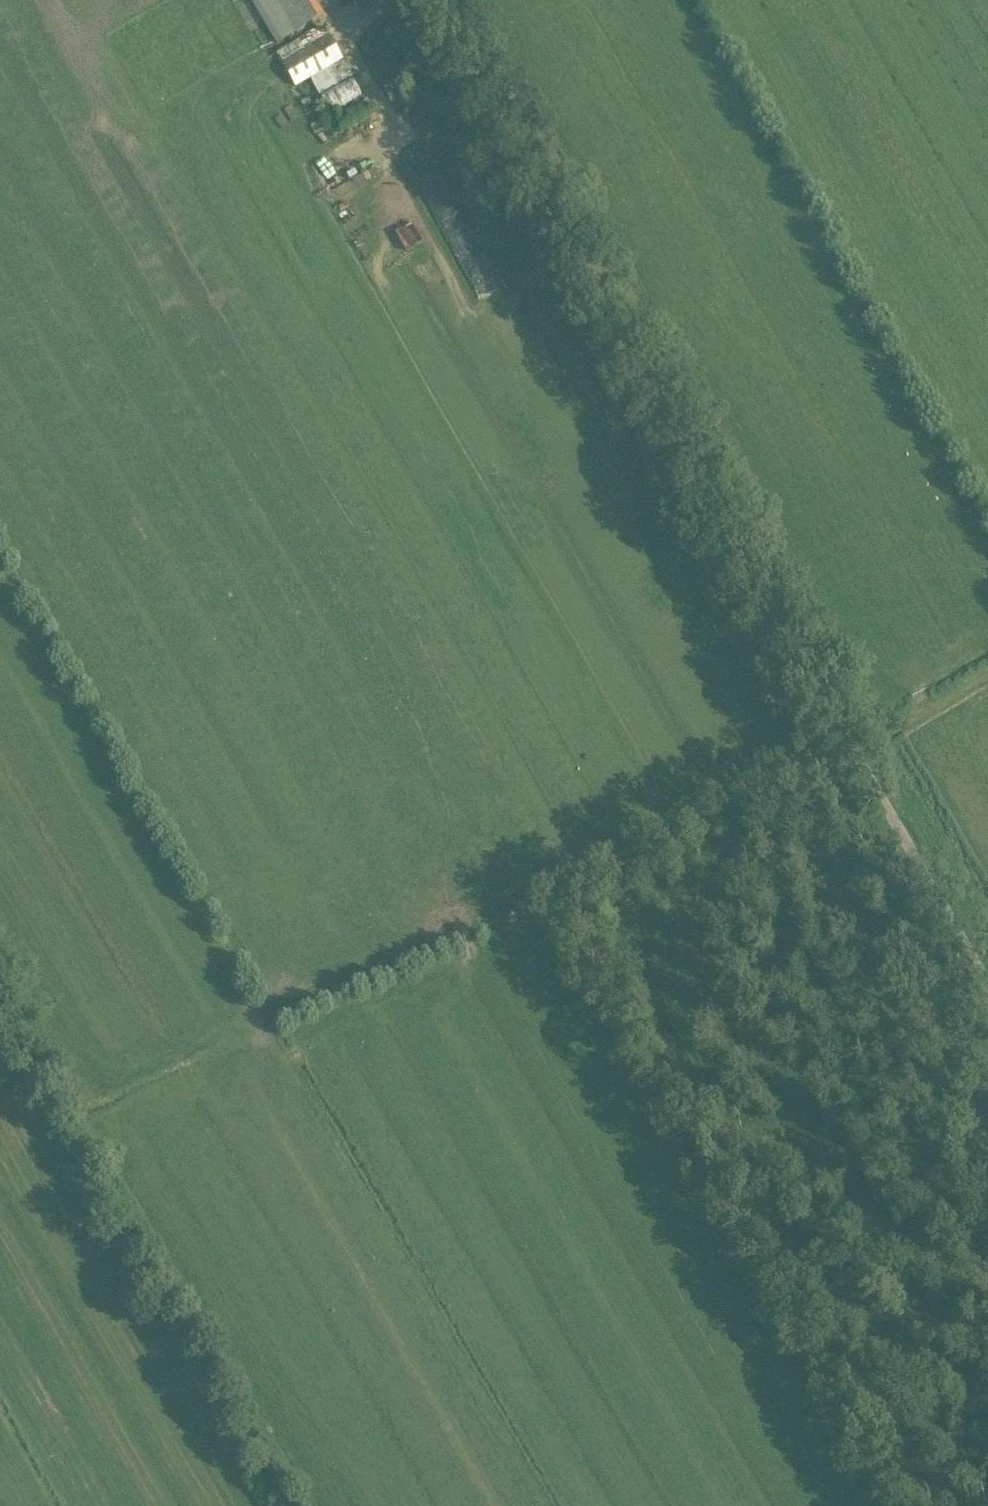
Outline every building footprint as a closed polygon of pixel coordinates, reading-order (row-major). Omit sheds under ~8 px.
[(281,41),(321,17),(311,0),(258,0),(281,41)] [(328,37),(283,64),(295,85),(340,59),(328,37)] [(329,113),(361,95),(352,78),(320,96),(329,113)]
